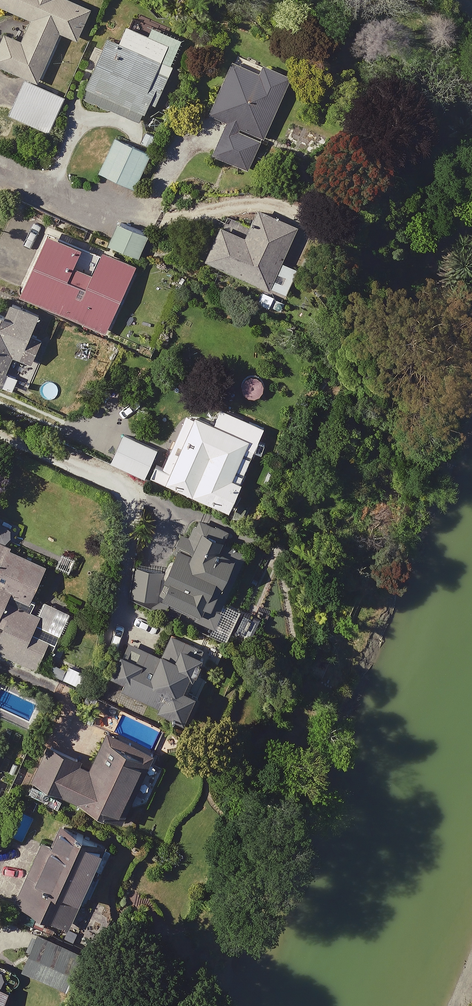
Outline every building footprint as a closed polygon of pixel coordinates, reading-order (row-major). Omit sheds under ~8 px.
[(34,21),(25,42),(7,35),(0,51),(0,67),(28,79),(12,116),(52,134),(67,98),(40,87),(63,34),(81,42),(94,10),(71,0),(0,0),(0,7),(34,21)] [(172,48),(130,28),(122,45),(111,40),(84,99),(144,126),(153,105),(158,107),(176,69),(165,64),(172,48)] [(217,159),(232,166),(230,171),(241,176),(244,171),(248,173),(291,80),(266,69),(262,78),(237,67),(214,117),(233,126),(217,159)] [(152,156),(117,139),(101,173),(137,190),(152,156)] [(282,211),(266,203),(249,241),(223,230),(209,263),(290,299),(318,237),(278,219),(282,211)] [(155,238),(122,224),(112,247),(145,261),(155,238)] [(139,272),(87,250),(53,235),(26,299),(112,335),(139,272)] [(15,307),(11,318),(0,313),(0,386),(16,392),(18,386),(27,389),(47,340),(38,336),(45,318),(15,307)] [(271,430),(197,397),(168,462),(131,445),(122,465),(234,514),(271,430)] [(14,550),(26,527),(0,514),(0,652),(80,691),(89,672),(55,656),(74,616),(38,598),(52,569),(14,550)] [(183,555),(162,607),(251,641),(260,618),(229,606),(250,553),(221,542),(224,533),(192,521),(179,554),(183,555)] [(163,574),(140,570),(136,598),(158,601),(163,574)] [(209,653),(174,638),(165,659),(132,644),(117,678),(127,683),(124,690),(164,708),(163,711),(191,724),(210,683),(198,677),(209,653)] [(157,753),(111,731),(92,769),(50,748),(34,781),(122,824),(157,753)] [(108,850),(63,829),(54,849),(47,845),(19,905),(71,930),(108,850)] [(85,960),(41,942),(28,974),(72,992),(85,960)] [(11,984),(0,979),(0,1005),(2,1005),(11,984)]
